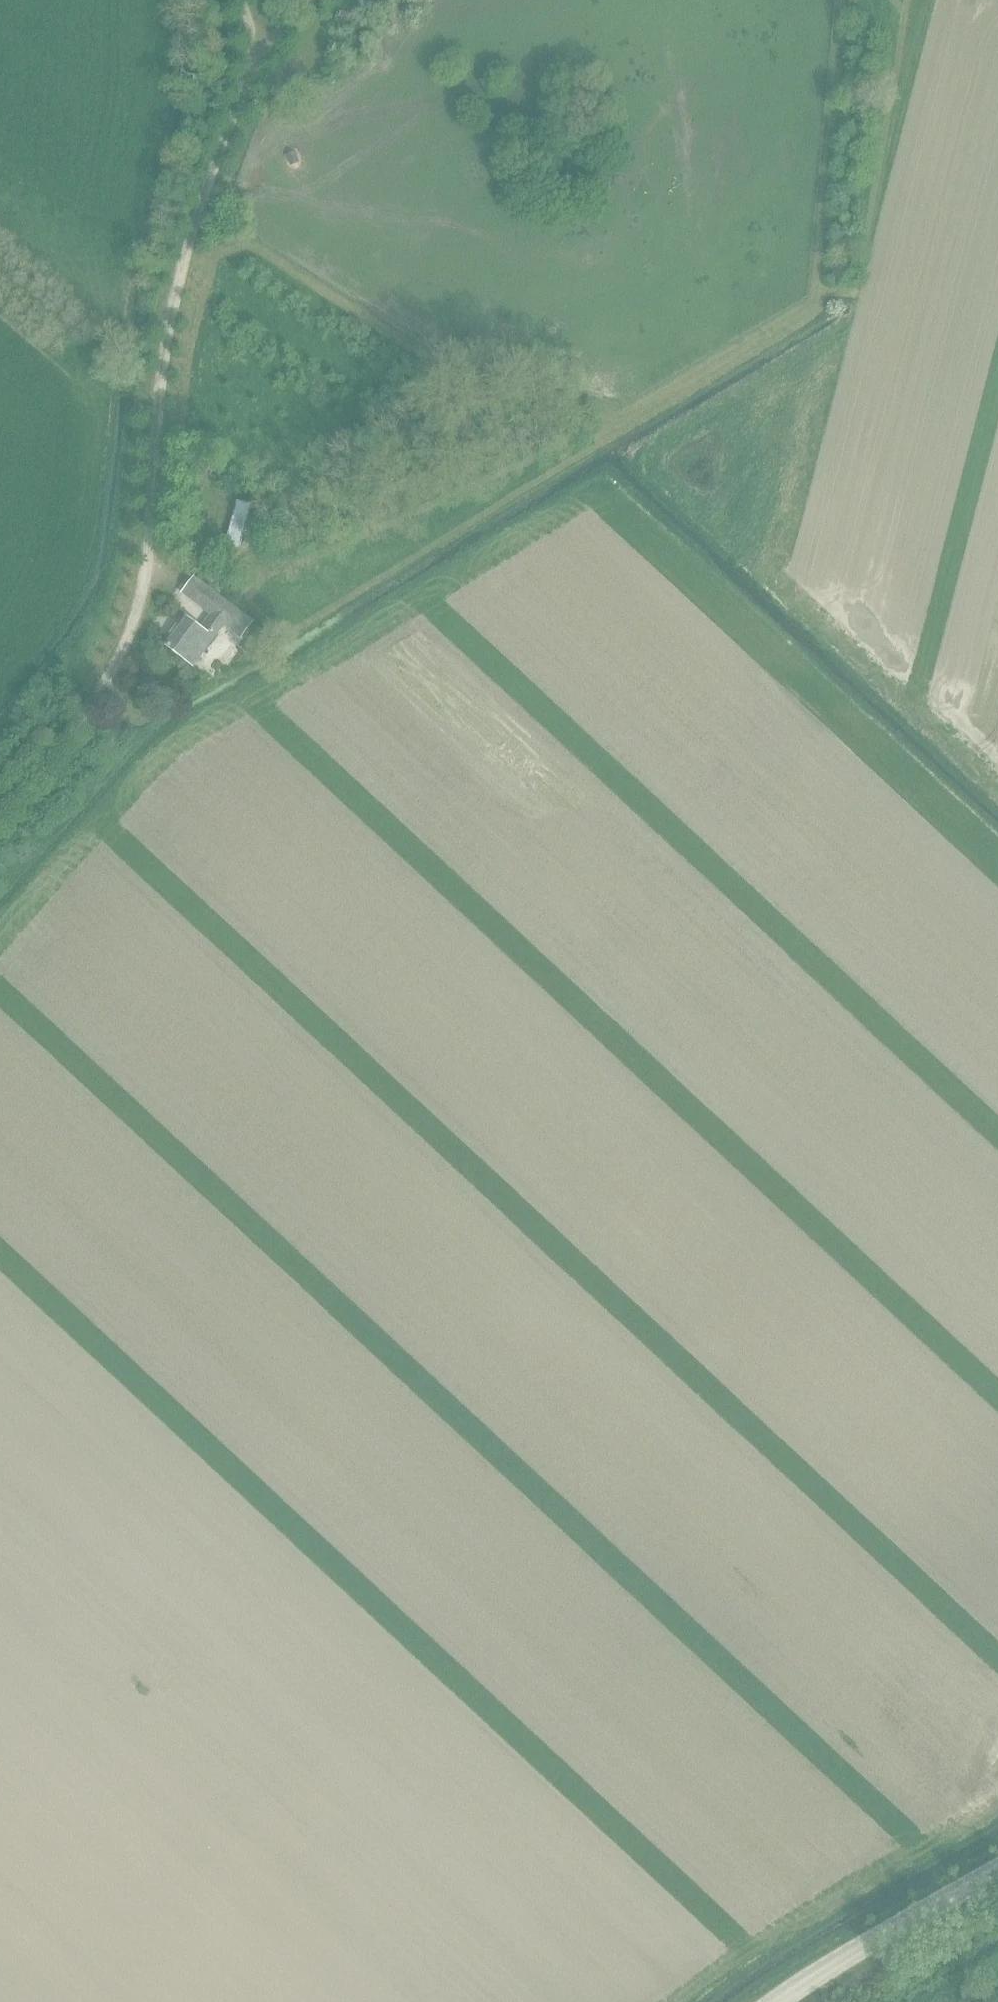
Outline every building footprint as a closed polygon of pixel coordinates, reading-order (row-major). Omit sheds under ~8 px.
[(239,501),(228,546),(241,549),(253,504),(239,501)] [(186,591),(206,607),(217,614),(205,630),(189,619),(169,647),(194,665),(226,622),(244,635),(254,622),(195,579),(186,591)]
